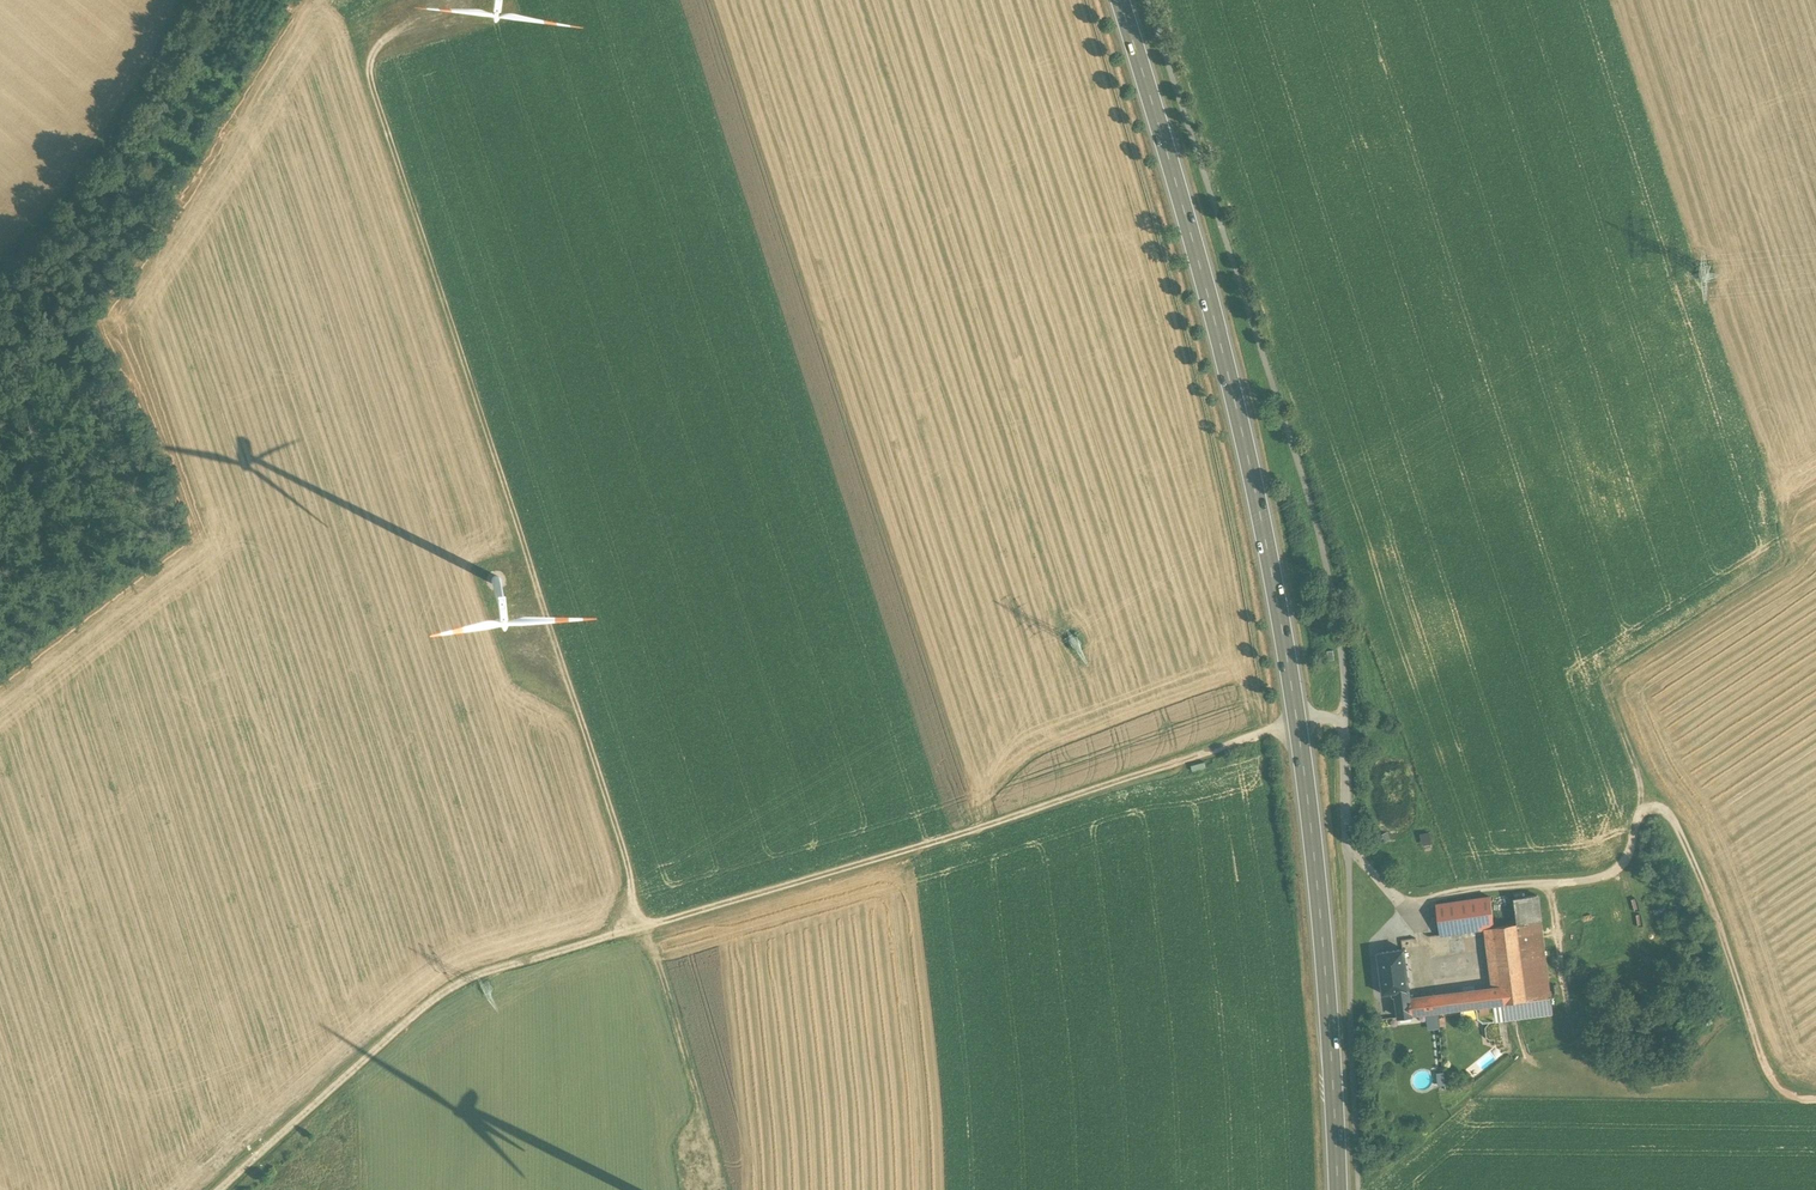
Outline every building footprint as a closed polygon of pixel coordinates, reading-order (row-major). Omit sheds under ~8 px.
[(1204,763),(1191,766),(1193,773),(1205,769),(1204,763)] [(1429,833),(1420,835),(1422,846),(1432,844),(1429,833)] [(1378,835),(1379,845),(1388,844),(1387,834),(1378,835)] [(1537,896),(1513,899),(1516,924),(1540,921),(1537,896)] [(1490,897),(1436,905),(1440,935),(1493,928),(1494,927),(1490,897)] [(1540,921),(1516,924),(1526,1001),(1551,998),(1540,921)] [(1494,927),(1493,928),(1500,988),(1502,1004),(1526,1001),(1516,924),(1494,927)] [(1403,950),(1378,954),(1383,994),(1396,992),(1409,990),(1403,950)] [(1410,999),(1409,999),(1411,1015),(1493,1005),(1502,1004),(1500,988),(1410,999)] [(1409,990),(1396,992),(1399,1017),(1411,1015),(1409,999),(1410,999),(1409,990)] [(1502,1004),(1493,1005),(1495,1022),(1553,1014),(1551,998),(1526,1001),(1502,1004)]
